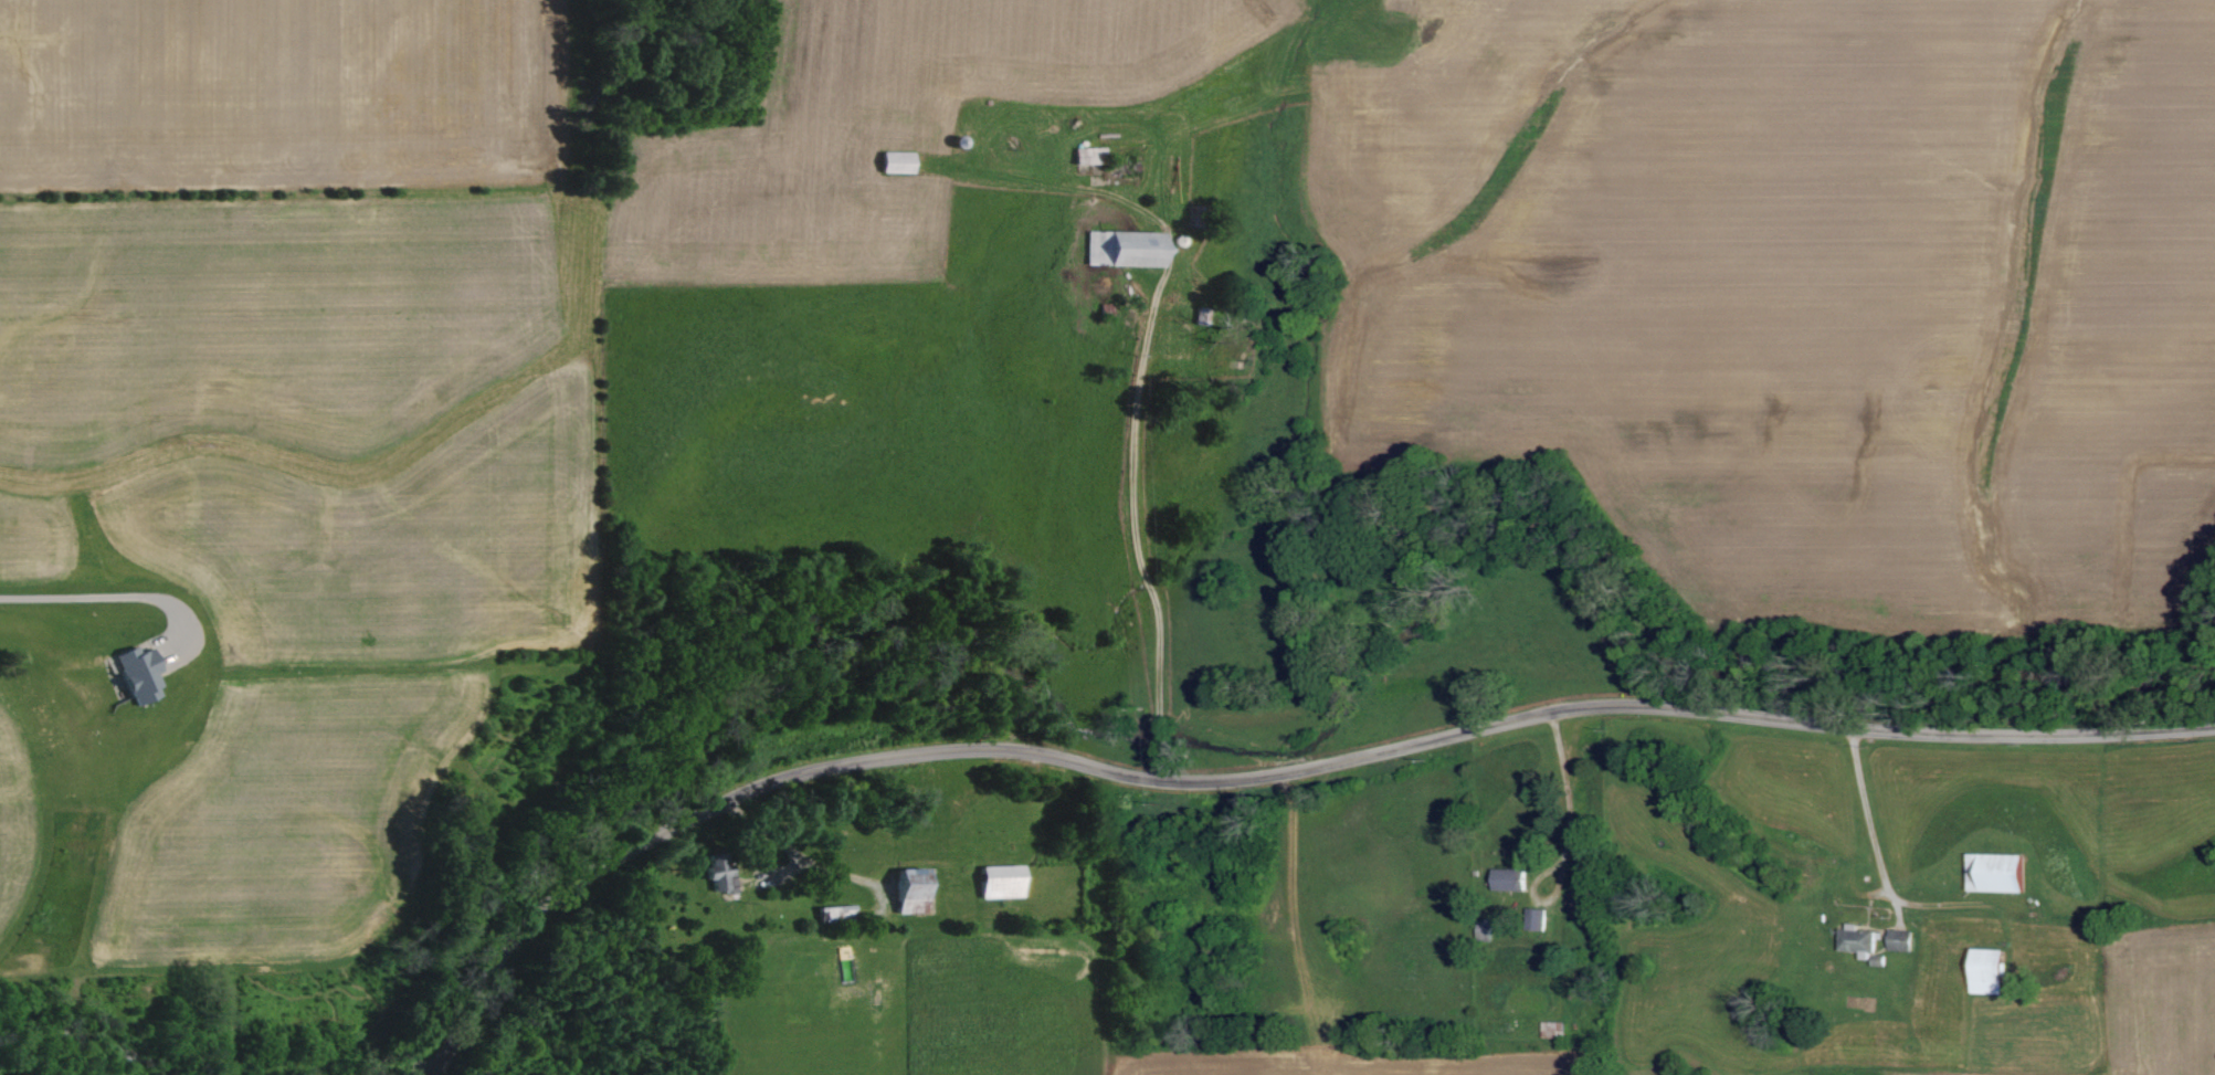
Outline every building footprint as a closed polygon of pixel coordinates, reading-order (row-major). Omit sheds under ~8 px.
[(1077,164),(1105,163),(1104,147),(1077,148),(1077,164)] [(915,152),(883,151),(882,173),(915,174),(915,152)] [(1088,265),(1170,267),(1170,245),(1148,245),(1148,232),(1089,230),(1088,265)] [(118,656),(139,706),(161,697),(157,689),(165,686),(156,666),(161,664),(154,648),(142,653),(139,646),(118,656)] [(738,891),(736,865),(725,866),(724,853),(709,855),(713,894),(738,891)] [(2039,856),(1979,855),(1978,892),(2038,893),(2039,856)] [(1026,866),(984,867),(984,898),(1027,898),(1026,866)] [(1497,870),(1498,889),(1531,887),(1530,869),(1497,870)] [(902,913),(930,915),(931,884),(903,883),(902,913)] [(1891,967),(1892,956),(1881,956),(1882,932),(1865,931),(1865,927),(1847,927),(1846,951),(1863,952),(1863,961),(1875,961),(1875,966),(1891,967)] [(1916,951),(1917,932),(1893,931),(1892,950),(1916,951)] [(2012,995),(2014,950),(1983,949),(1981,994),(2012,995)]
